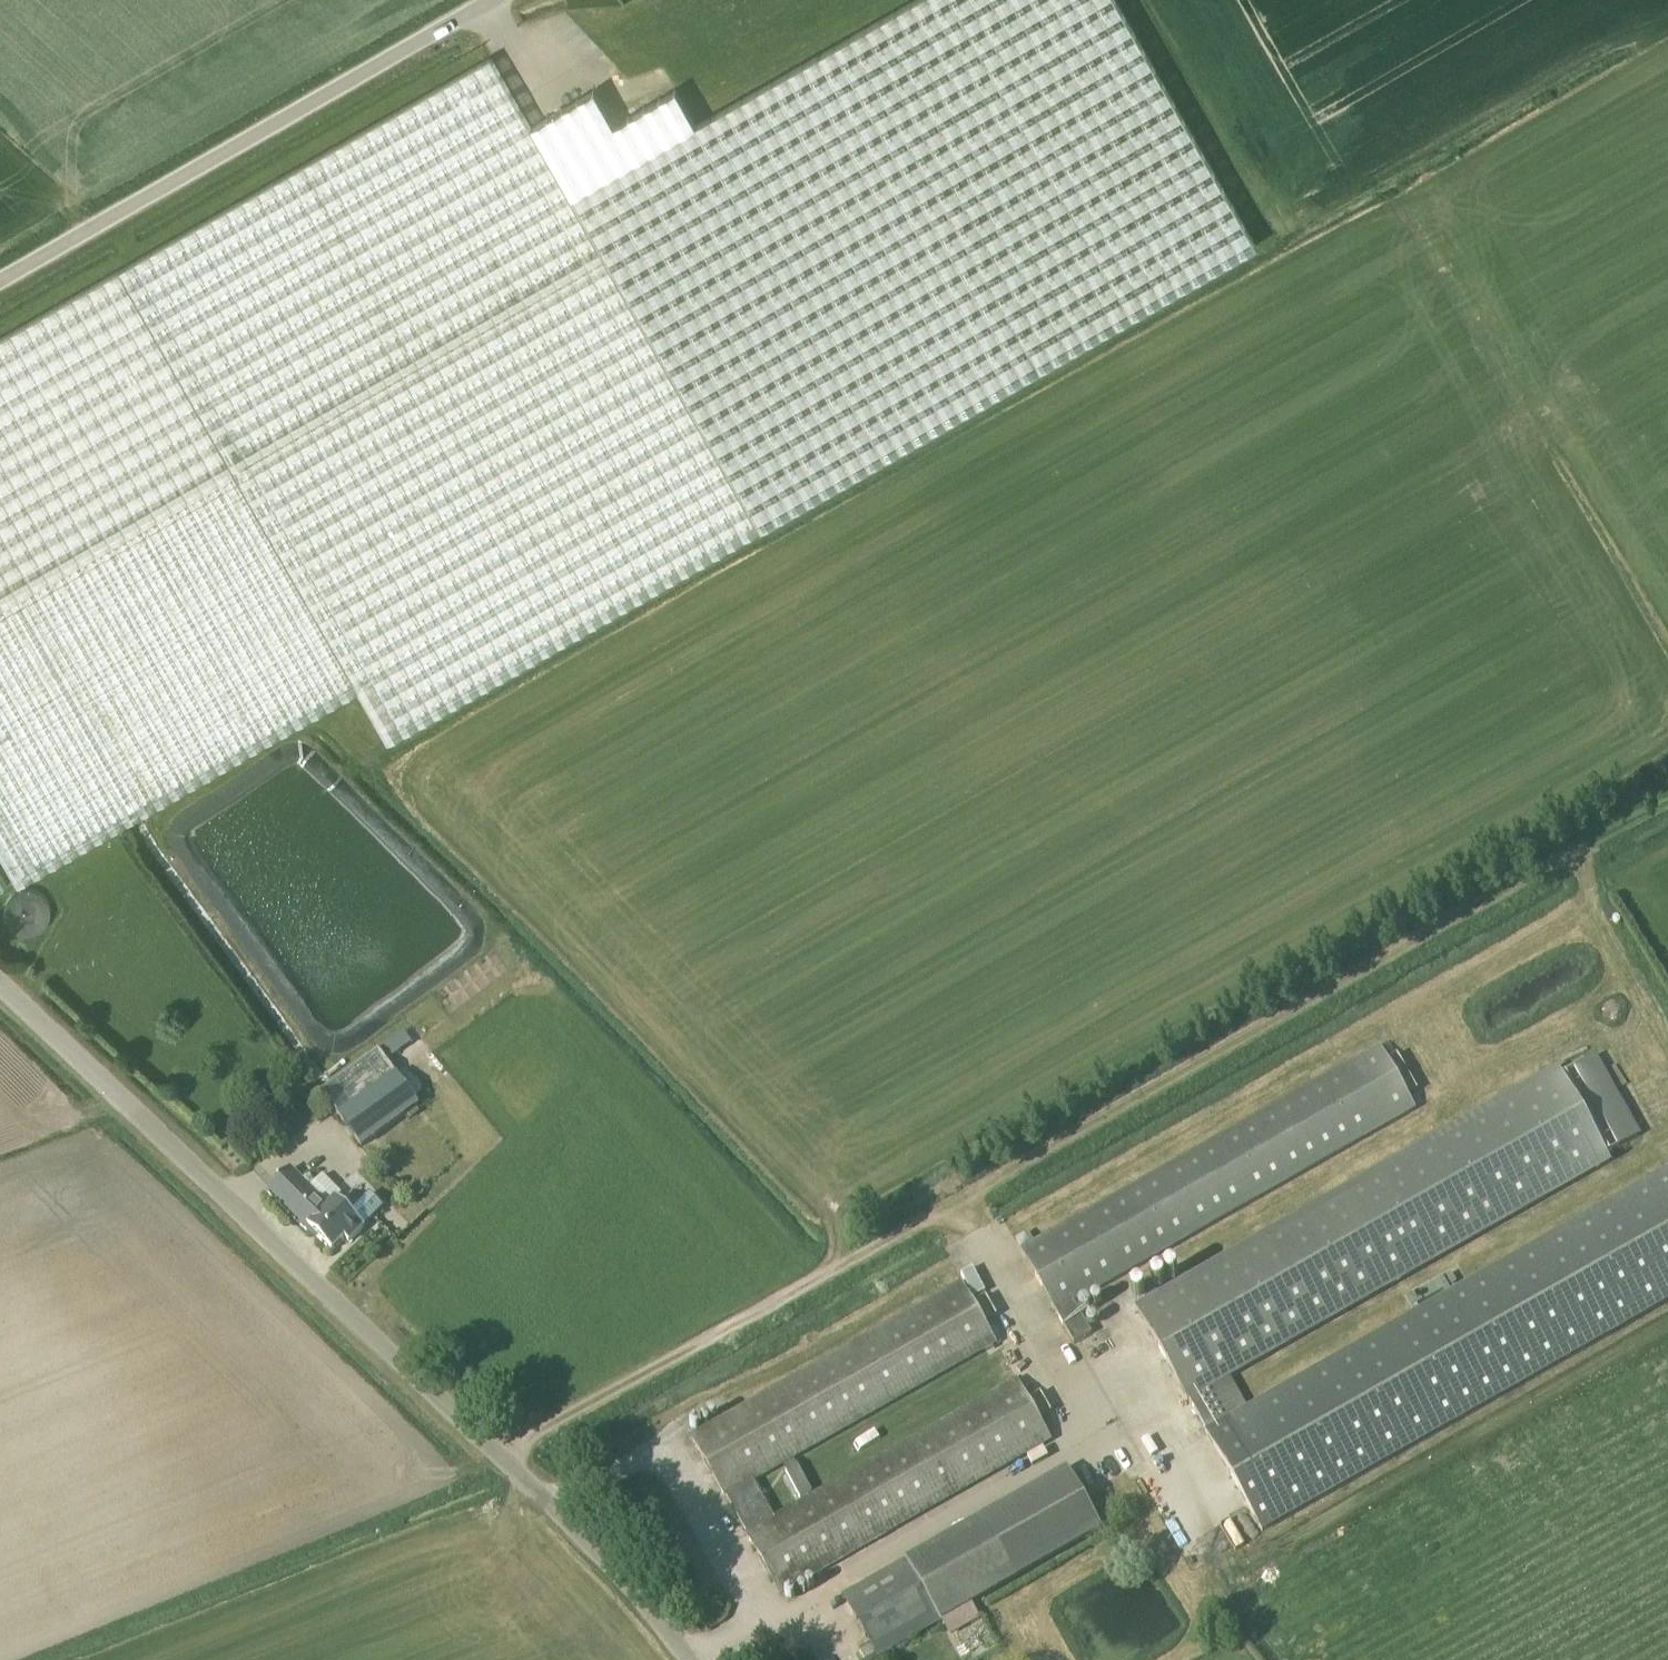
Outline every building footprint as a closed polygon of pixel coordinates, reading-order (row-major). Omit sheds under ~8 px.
[(1115,0),(913,0),(695,124),(676,90),(613,125),(593,90),(531,126),(491,57),(0,339),(0,852),(19,884),(41,872),(128,821),(140,813),(358,688),(388,740),(761,528),(1255,245),(1115,0)] [(49,916),(51,907),(49,898),(48,894),(44,890),(37,885),(32,884),(26,883),(21,884),(16,886),(12,889),(9,892),(5,900),(4,908),(6,916),(8,921),(12,925),(17,928),(21,930),(28,931),(34,930),(37,928),(44,924),(49,916)] [(391,1042),(378,1050),(386,1062),(399,1052),(391,1042)] [(1075,1343),(1093,1333),(1076,1302),(1417,1108),(1410,1095),(1418,1091),(1398,1054),(1389,1059),(1381,1044),(1022,1249),(1075,1343)] [(362,1146),(418,1105),(386,1062),(378,1050),(323,1092),(344,1122),(362,1146)] [(1559,1069),(1136,1309),(1188,1402),(1190,1401),(1205,1428),(1224,1416),(1209,1390),(1611,1161),(1607,1154),(1619,1147),(1575,1069),(1563,1076),(1559,1069)] [(1227,1420),(1227,1421),(1208,1433),(1207,1431),(1205,1433),(1263,1534),(1667,1303),(1667,1168),(1227,1420)] [(307,1192),(288,1173),(268,1192),(307,1232),(310,1229),(332,1252),(345,1239),(349,1243),(365,1228),(336,1199),(343,1193),(325,1175),(307,1192)] [(1411,1309),(1458,1287),(1451,1271),(1404,1294),(1411,1309)] [(776,1517),(755,1481),(997,1344),(985,1323),(997,1316),(986,1296),(975,1303),(964,1284),(692,1438),(726,1496),(725,1501),(748,1535),(747,1535),(780,1593),(1051,1440),(1039,1420),(1052,1412),(1040,1393),(1028,1400),(1017,1380),(776,1517)] [(784,1472),(799,1500),(811,1493),(796,1465),(784,1472)] [(984,1519),(909,1562),(908,1561),(844,1597),(877,1655),(941,1619),(1016,1577),(1102,1530),(1069,1470),(984,1519)]
